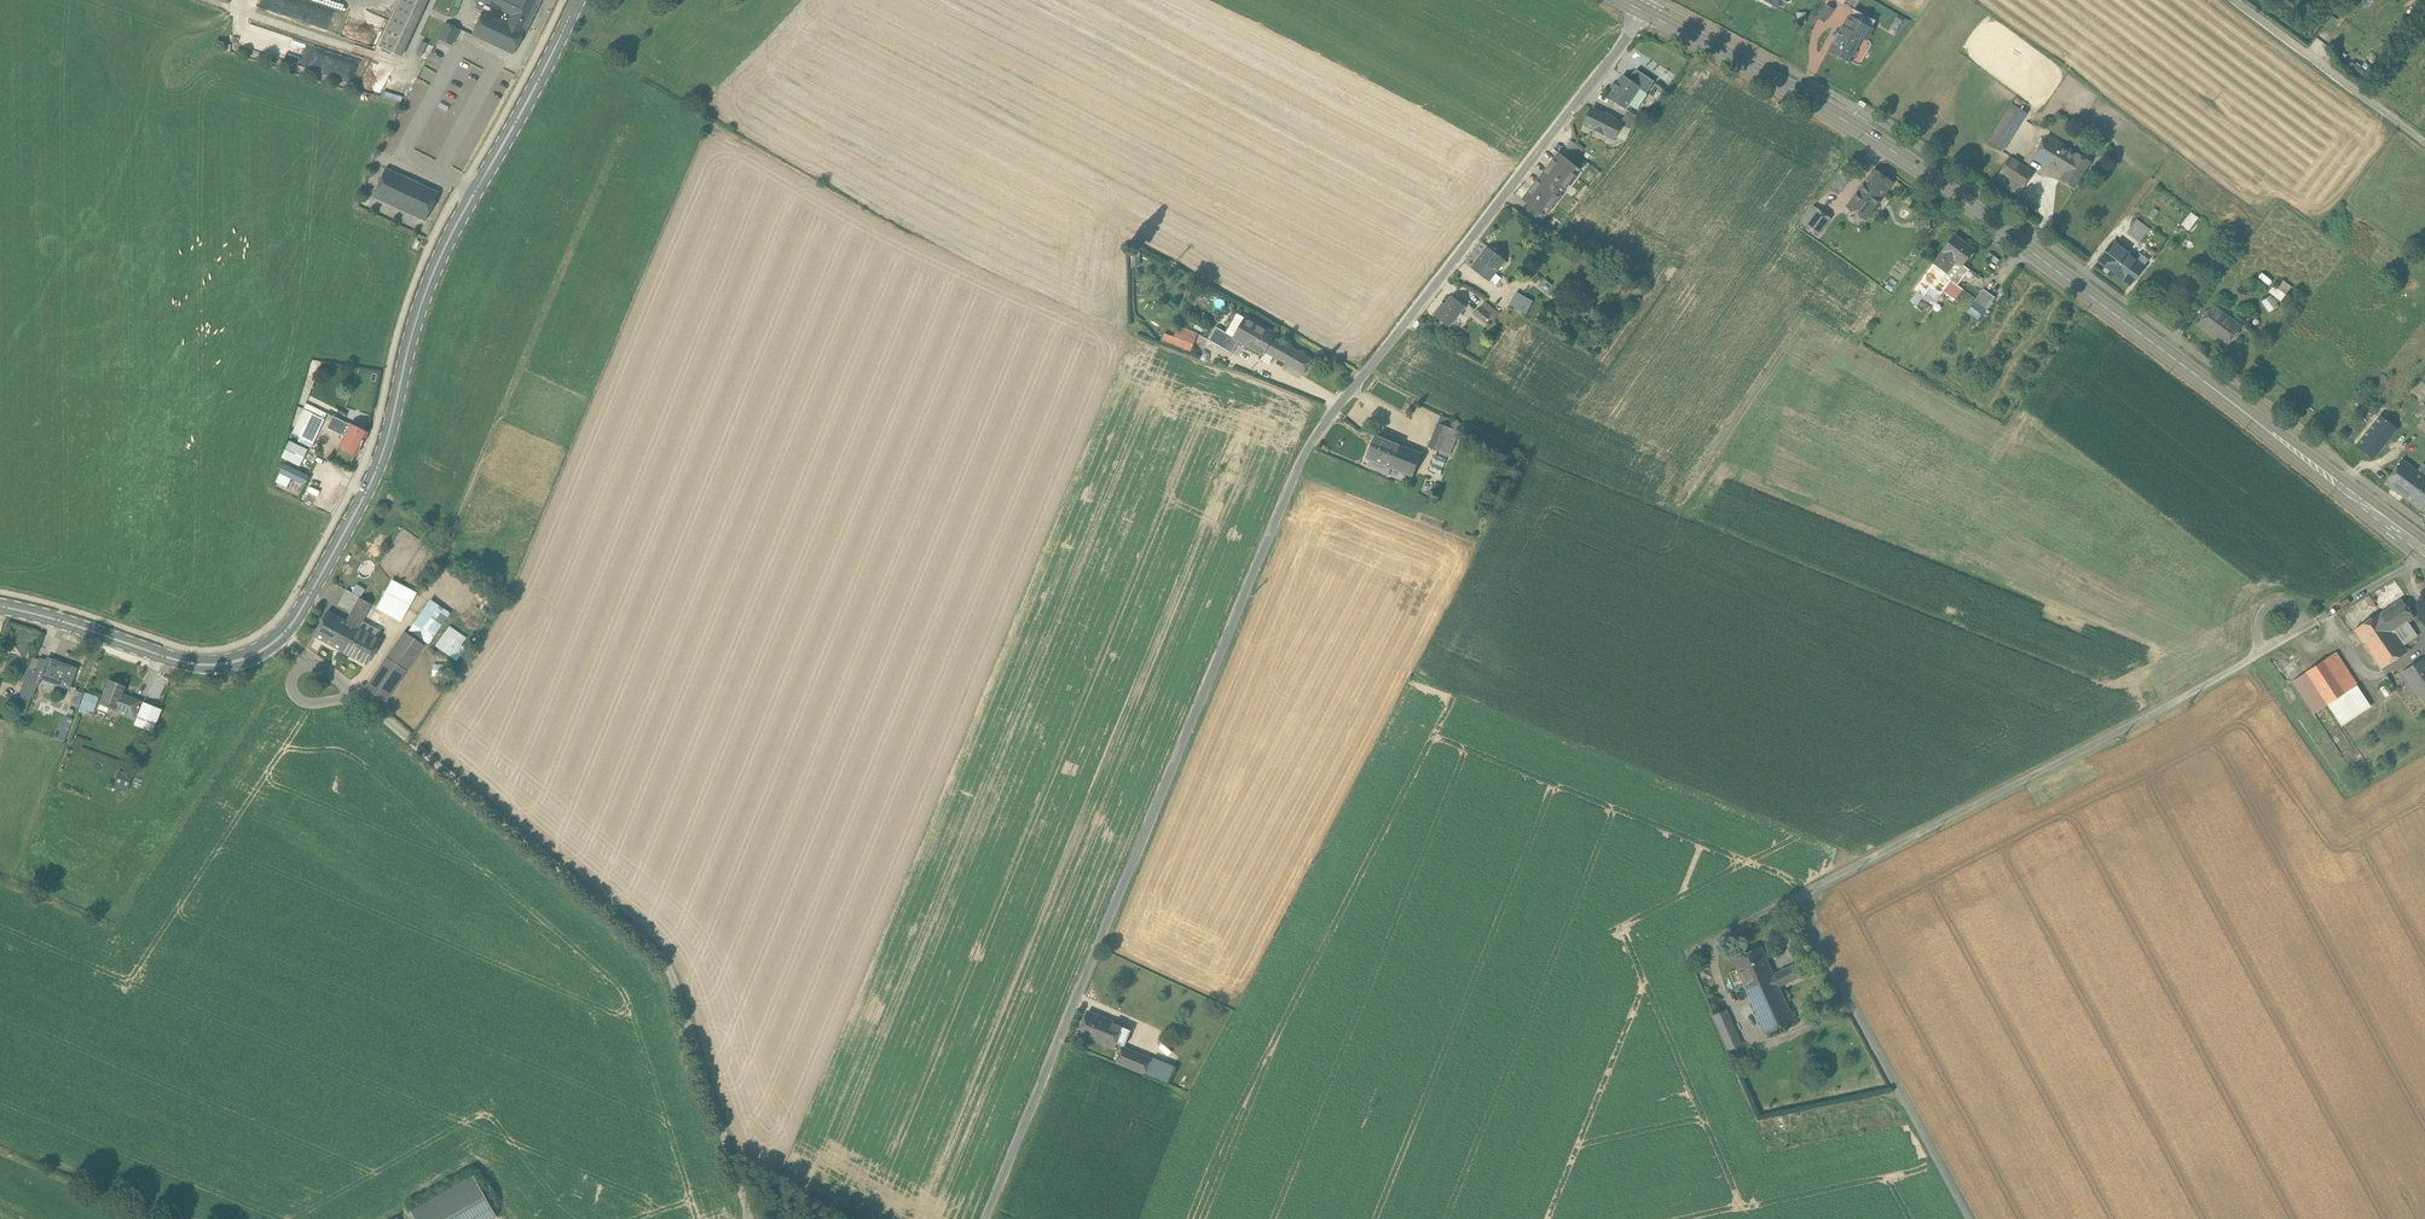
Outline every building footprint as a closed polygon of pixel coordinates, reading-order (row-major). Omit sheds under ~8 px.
[(290,16),(313,22),(313,23),(340,31),(346,11),(307,0),(294,0),(290,16)] [(401,57),(429,0),(400,0),(378,46),(401,57)] [(472,35),(513,54),(514,52),(524,31),(526,32),(540,5),(535,2),(537,0),(478,0),(475,7),(483,11),(472,35)] [(1834,10),(1827,6),(1819,17),(1825,22),(1834,10)] [(1876,21),(1854,10),(1845,28),(1864,38),(1866,39),(1876,21)] [(460,30),(446,23),(438,39),(452,46),(456,38),(460,30)] [(1845,28),(1842,27),(1830,51),(1851,62),(1864,38),(1845,28)] [(1632,81),(1624,75),(1617,85),(1614,83),(1610,87),(1614,90),(1608,97),(1626,109),(1629,105),(1635,109),(1637,108),(1646,95),(1646,93),(1654,81),(1639,71),(1632,81)] [(1621,123),(1592,109),(1586,121),(1596,126),(1594,130),(1605,135),(1606,131),(1616,136),(1622,125),(1622,124),(1621,123)] [(2009,110),(1996,131),(2009,140),(2022,119),(2009,110)] [(1641,120),(1628,111),(1624,117),(1638,124),(1641,120)] [(1638,124),(1624,117),(1621,123),(1622,124),(1622,125),(1633,131),(1638,124)] [(2009,140),(1996,131),(1989,142),(2002,151),(2009,140)] [(2077,153),(2048,135),(2034,158),(2063,176),(2077,153)] [(2077,153),(2063,176),(2060,180),(2075,188),(2091,162),(2077,153)] [(1561,154),(1524,200),(1530,205),(1540,213),(1544,216),(1580,169),(1571,162),(1561,154)] [(2035,172),(2010,156),(1999,174),(2024,189),(2035,172)] [(1585,165),(1575,157),(1571,162),(1580,169),(1581,170),(1585,165)] [(382,167),(369,195),(421,219),(435,191),(382,167)] [(1875,169),(1843,213),(1861,226),(1894,183),(1875,169)] [(1851,177),(1842,171),(1833,182),(1842,189),(1851,177)] [(1540,213),(1530,205),(1526,210),(1536,218),(1540,213)] [(1819,209),(1806,227),(1818,236),(1831,218),(1819,209)] [(2189,218),(2183,225),(2189,230),(2195,222),(2189,218)] [(2150,230),(2137,220),(2127,232),(2140,242),(2150,230)] [(1955,235),(1943,251),(1943,252),(1934,264),(1945,271),(1956,261),(1963,266),(1975,249),(1955,235)] [(2116,273),(2129,255),(2130,253),(2114,241),(2099,261),(2116,273)] [(1506,260),(1488,247),(1472,268),(1489,281),(1490,280),(1495,274),(1506,260)] [(2129,255),(2116,273),(2131,284),(2144,267),(2129,255)] [(1945,271),(1934,264),(1922,280),(1931,287),(1942,294),(1944,291),(1951,281),(1962,266),(1963,266),(1956,261),(1945,271)] [(1969,270),(1963,266),(1962,266),(1951,281),(1958,286),(1969,270)] [(1495,274),(1490,280),(1496,285),(1502,279),(1495,274)] [(1931,287),(1922,280),(1915,290),(1924,297),(1931,287)] [(1958,286),(1951,281),(1944,291),(1956,300),(1963,290),(1958,286)] [(1505,285),(1501,290),(1498,288),(1494,293),(1507,303),(1515,293),(1505,285)] [(2285,295),(2274,286),(2269,292),(2272,294),(2276,297),(2281,301),(2285,295)] [(1995,298),(1984,289),(1975,301),(1987,309),(1995,298)] [(1507,303),(1494,293),(1491,298),(1504,308),(1507,303)] [(2276,297),(2272,294),(2271,295),(2276,303),(2279,301),(2276,297)] [(2271,295),(2262,302),(2270,312),(2278,306),(2276,303),(2271,295)] [(1453,297),(1443,309),(1441,307),(1435,315),(1449,327),(1466,307),(1453,297)] [(1485,302),(1475,314),(1485,322),(1491,314),(1496,318),(1499,313),(1485,302)] [(2241,326),(2214,306),(2199,325),(2226,346),(2241,326)] [(1276,335),(1246,318),(1235,338),(1239,341),(1264,355),(1274,337),(1276,335)] [(1967,321),(1960,331),(1966,335),(1973,325),(1967,321)] [(1179,324),(1175,336),(1165,332),(1162,339),(1192,351),(1199,332),(1179,324)] [(1235,338),(1227,333),(1220,346),(1232,353),(1239,341),(1235,338)] [(1312,359),(1274,337),(1266,352),(1304,374),(1312,359)] [(292,434),(313,444),(327,413),(314,407),(321,391),(312,387),(292,434)] [(1373,416),(1356,404),(1347,417),(1364,429),(1373,416)] [(2396,429),(2367,406),(2344,435),(2373,457),(2396,429)] [(1462,424),(1441,416),(1429,447),(1449,456),(1462,424)] [(368,433),(336,419),(333,426),(344,430),(341,436),(344,437),(339,447),(357,455),(364,439),(366,439),(367,436),(367,435),(368,433)] [(1423,454),(1377,436),(1367,458),(1371,460),(1381,464),(1379,471),(1389,475),(1392,468),(1413,477),(1423,454)] [(300,464),(306,446),(286,440),(280,458),(300,464)] [(1368,467),(1379,471),(1381,464),(1371,460),(1368,467)] [(2417,471),(2402,460),(2385,483),(2405,498),(2422,474),(2417,471)] [(309,475),(285,464),(280,474),(291,479),(304,485),(309,475)] [(2422,474),(2405,498),(2424,511),(2424,510),(2424,476),(2422,474)] [(352,591),(361,595),(365,588),(356,583),(352,591)] [(360,598),(346,590),(338,605),(352,612),(360,598)] [(387,590),(377,609),(389,615),(394,605),(407,612),(412,603),(387,590)] [(347,621),(333,646),(367,665),(381,640),(359,628),(372,604),(360,598),(352,612),(347,621)] [(2381,613),(2355,630),(2381,669),(2408,652),(2404,646),(2394,632),(2409,622),(2415,618),(2401,599),(2381,613)] [(407,612),(394,605),(389,615),(407,625),(413,615),(407,612)] [(347,621),(328,611),(314,636),(333,646),(347,621)] [(423,612),(410,630),(429,642),(441,625),(423,612)] [(2394,632),(2404,646),(2418,636),(2409,622),(2394,632)] [(405,631),(365,688),(386,702),(424,645),(405,631)] [(444,634),(436,646),(458,661),(466,649),(444,634)] [(2336,653),(2293,681),(2314,714),(2328,704),(2357,685),(2336,653)] [(22,681),(24,681),(36,686),(37,687),(41,679),(69,689),(73,677),(77,668),(67,665),(67,666),(48,659),(49,658),(47,658),(46,661),(40,659),(36,670),(27,667),(22,681)] [(2422,659),(2404,672),(2424,703),(2424,663),(2422,659)] [(125,686),(110,679),(99,704),(116,711),(116,709),(135,716),(137,712),(141,701),(126,695),(126,697),(122,695),(125,686)] [(2357,685),(2328,704),(2341,725),(2371,706),(2357,685)] [(32,697),(22,693),(16,708),(26,712),(32,697)] [(83,699),(78,711),(85,714),(87,709),(93,711),(96,704),(97,704),(99,699),(86,693),(83,699)] [(162,709),(143,702),(134,724),(152,732),(162,709)] [(74,719),(66,716),(58,739),(66,741),(74,719)] [(125,777),(117,774),(114,784),(128,790),(134,775),(126,772),(125,777)] [(1760,948),(1735,959),(1747,987),(1772,976),(1760,948)] [(1772,976),(1747,987),(1764,1020),(1787,1011),(1777,987),(1799,977),(1797,972),(1797,971),(1796,971),(1794,966),(1772,976)] [(1738,1037),(1726,1010),(1714,1015),(1726,1043),(1738,1037)] [(1787,1011),(1764,1020),(1761,1022),(1766,1034),(1795,1021),(1790,1010),(1787,1011)] [(1124,1026),(1088,1011),(1079,1034),(1115,1049),(1124,1026)] [(1738,1037),(1726,1043),(1729,1050),(1741,1045),(1738,1037)] [(1152,1059),(1124,1047),(1117,1062),(1146,1074),(1152,1059)] [(1152,1059),(1146,1074),(1168,1083),(1174,1068),(1152,1059)] [(472,1177),(407,1205),(413,1218),(491,1218),(472,1177)]
